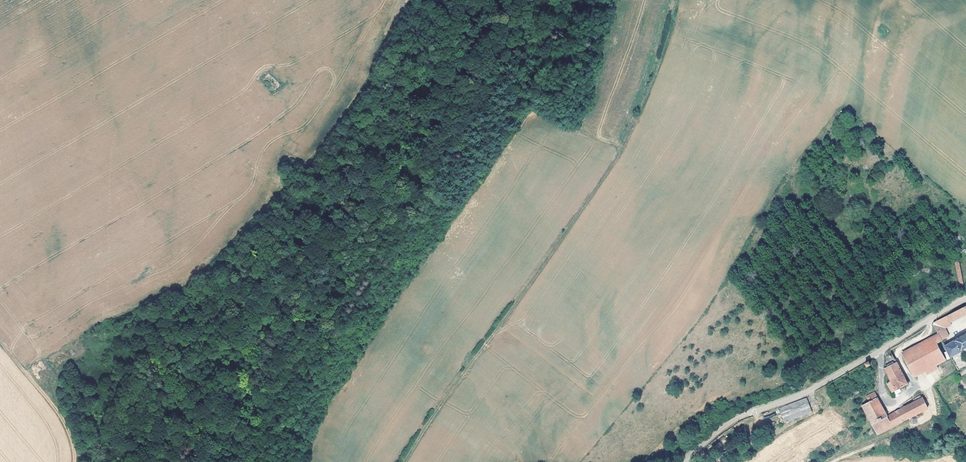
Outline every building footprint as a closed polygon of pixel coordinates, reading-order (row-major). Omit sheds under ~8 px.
[(964,284),(957,257),(953,260),(959,285),(964,284)] [(936,322),(935,328),(937,333),(944,330),(953,326),(952,323),(965,316),(965,308),(936,322)] [(949,339),(944,330),(937,333),(939,336),(942,342),(949,339)] [(952,358),(965,350),(965,334),(945,346),(952,358)] [(936,345),(942,342),(939,336),(902,354),(913,377),(922,372),(934,366),(944,362),(936,345)] [(892,381),(887,384),(892,392),(908,382),(897,363),(886,369),(892,381)] [(934,366),(922,372),(924,377),(936,371),(934,366)] [(882,405),(875,393),(867,397),(870,402),(863,406),(867,413),(882,405)] [(778,408),(783,423),(812,411),(806,397),(778,408)] [(922,398),(889,416),(873,425),(879,436),(928,409),(922,398)] [(889,416),(882,405),(867,413),(872,422),(873,425),(889,416)]
